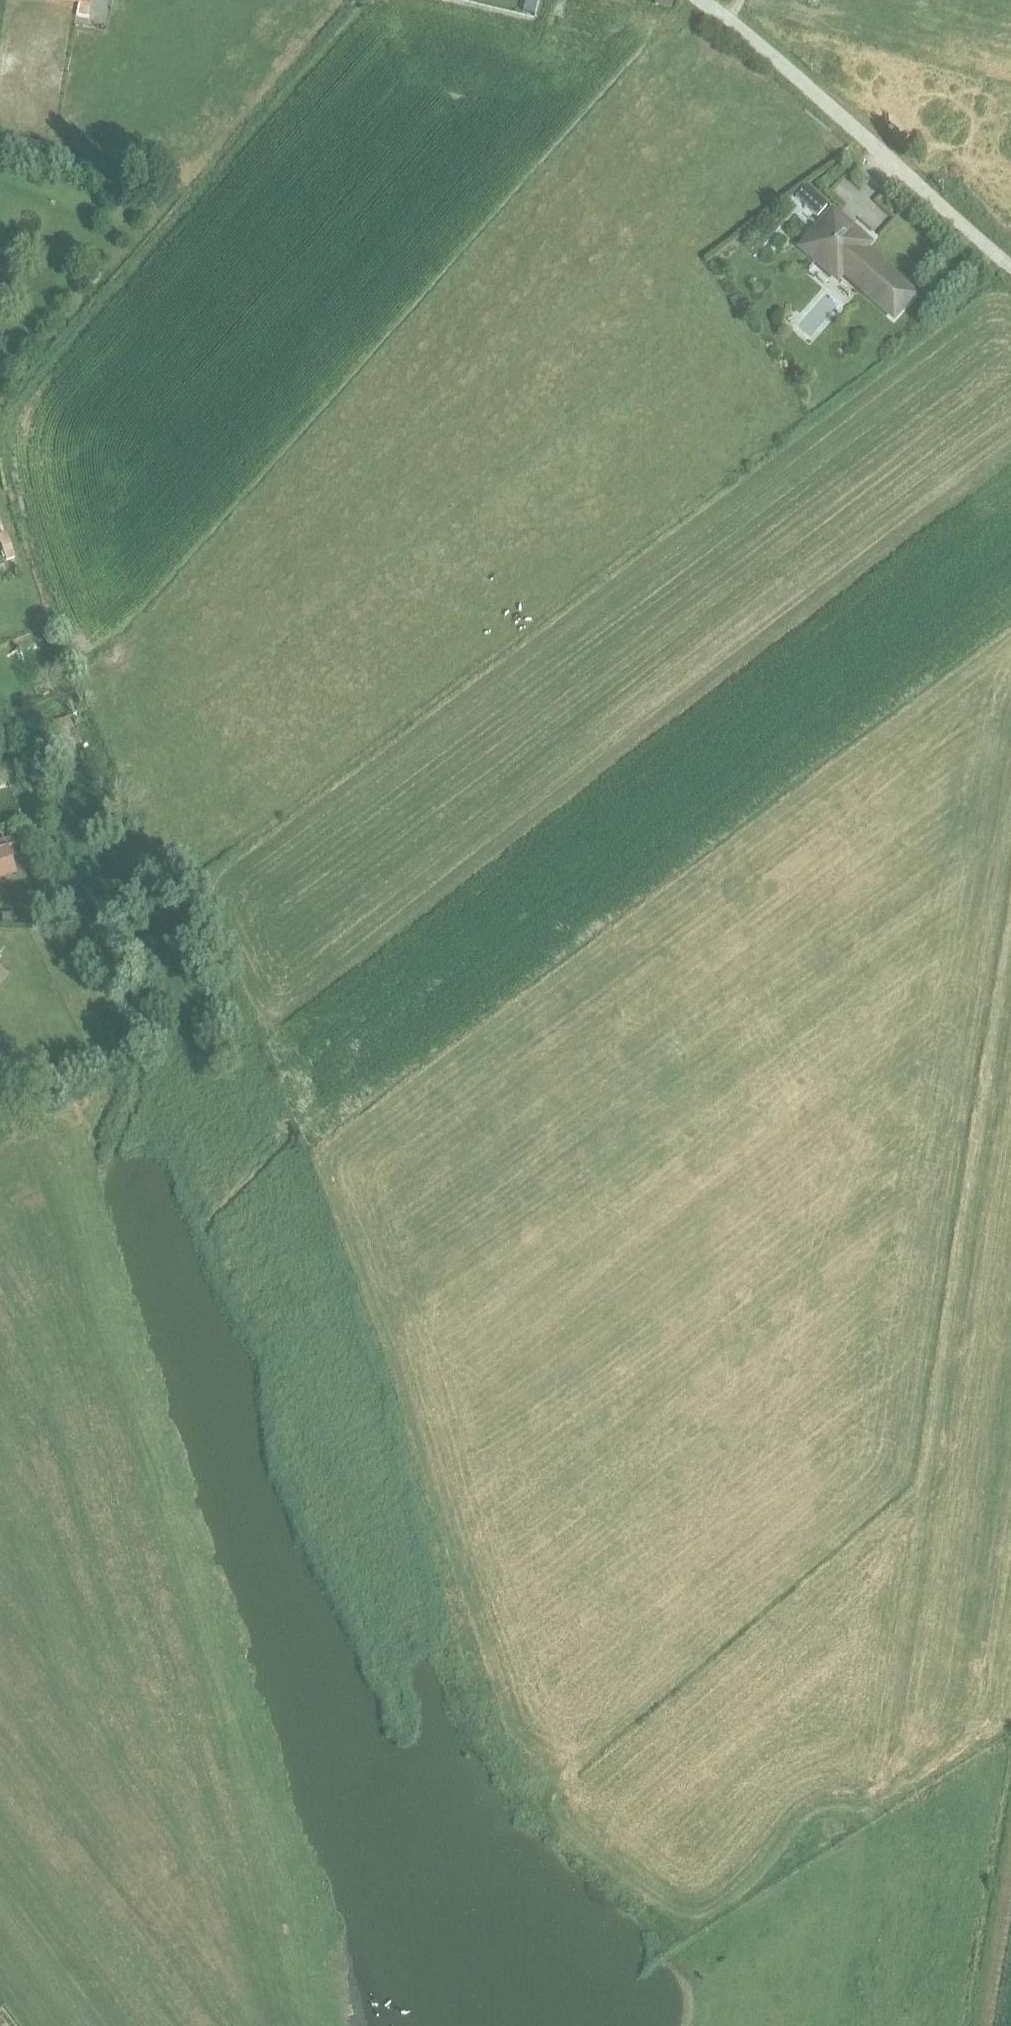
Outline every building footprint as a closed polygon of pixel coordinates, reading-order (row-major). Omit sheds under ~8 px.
[(521,12),(537,15),(540,0),(523,0),(521,12)] [(827,207),(805,187),(796,198),(818,217),(827,207)] [(834,213),(801,251),(838,285),(844,278),(891,320),(913,295),(857,245),(863,238),(834,213)] [(7,533),(0,535),(0,540),(8,561),(16,558),(7,533)] [(22,843),(20,836),(0,841),(0,850),(22,843)] [(22,843),(0,850),(0,880),(31,871),(22,843)]
